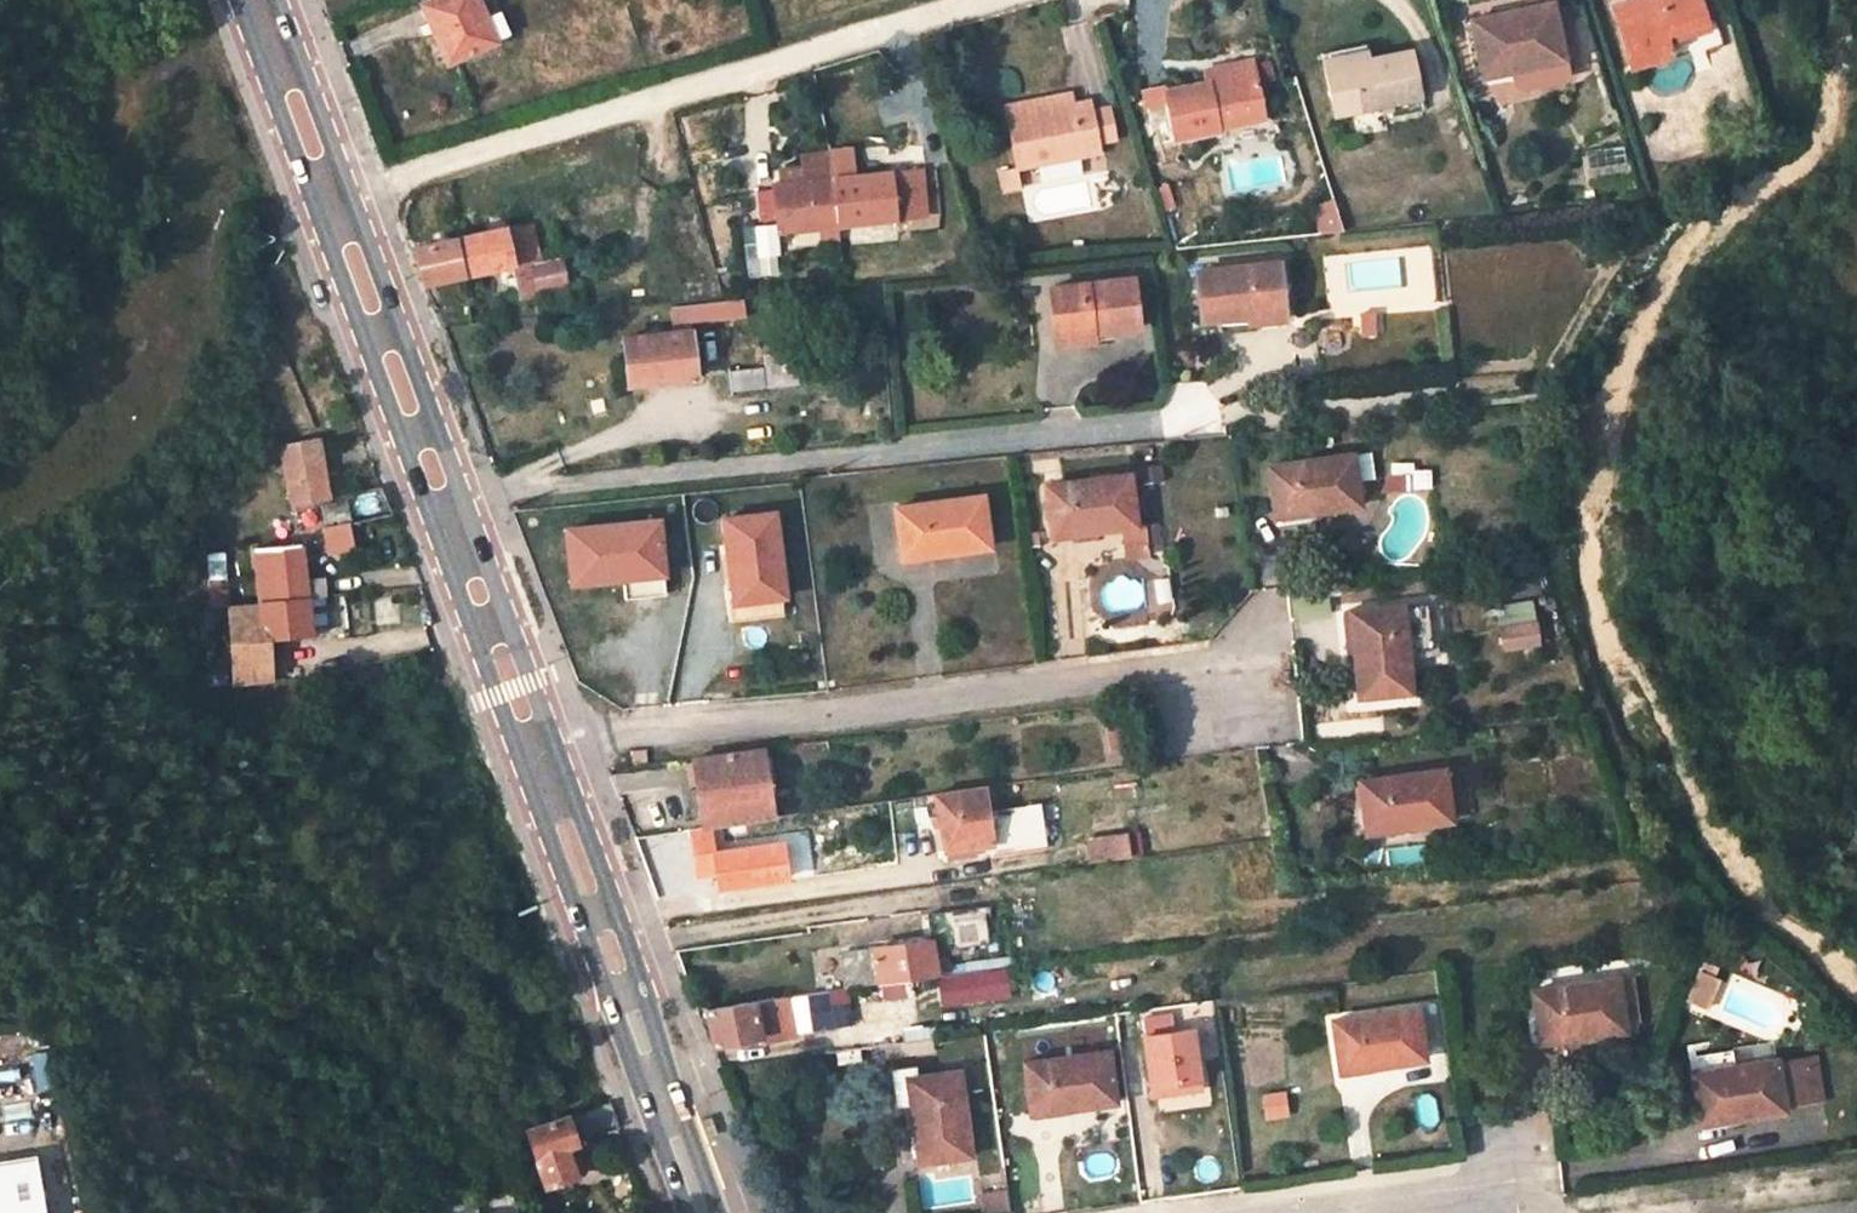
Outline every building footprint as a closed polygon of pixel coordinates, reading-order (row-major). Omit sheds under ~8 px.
[(438,23),(454,60),(510,35),(498,11),(485,16),(478,0),(431,0),(421,4),(431,26),(438,23)] [(485,16),(498,11),(494,0),(478,0),(485,16)] [(1612,7),(1631,66),(1671,53),(1664,32),(1705,20),(1698,0),(1634,0),(1612,7)] [(1551,3),(1471,20),(1482,76),(1506,71),(1562,59),(1551,3)] [(438,23),(431,26),(447,63),(454,60),(438,23)] [(1365,57),(1324,66),(1335,115),(1417,97),(1407,47),(1365,57)] [(1365,57),(1364,49),(1322,58),(1324,66),(1365,57)] [(1562,59),(1506,71),(1507,78),(1520,86),(1566,75),(1562,59)] [(1165,95),(1143,99),(1156,161),(1178,155),(1175,139),(1216,130),(1215,126),(1261,117),(1251,69),(1205,79),(1206,82),(1165,91),(1165,95)] [(1071,104),(1070,93),(1006,107),(1008,117),(1071,104)] [(1071,104),(1008,117),(1018,167),(1098,151),(1096,142),(1089,110),(1088,101),(1071,104)] [(1107,107),(1089,110),(1096,142),(1113,138),(1107,107)] [(1624,169),(1622,144),(1580,148),(1583,173),(1624,169)] [(831,179),(774,185),(779,226),(780,232),(828,227),(828,218),(846,216),(846,225),(894,220),(893,214),(889,172),(851,176),(849,149),(829,151),(831,179)] [(918,157),(895,159),(896,171),(920,169),(918,157)] [(1018,167),(1001,170),(1004,188),(1021,185),(1018,167)] [(896,171),(889,172),(893,214),(920,211),(924,210),(920,169),(896,171)] [(1306,203),(1315,235),(1339,229),(1330,197),(1306,203)] [(472,212),(456,215),(459,227),(474,225),(472,212)] [(846,216),(828,218),(828,227),(836,226),(846,225),(846,216)] [(532,223),(504,229),(507,245),(535,238),(532,223)] [(779,226),(757,228),(760,257),(779,255),(777,232),(780,232),(779,226)] [(504,229),(413,249),(422,284),(446,279),(491,270),(511,265),(520,299),(537,296),(536,288),(565,282),(561,261),(541,265),(535,238),(507,245),(504,229)] [(1279,262),(1195,271),(1201,321),(1244,316),(1244,307),(1283,303),(1279,262)] [(1133,278),(1049,288),(1057,343),(1093,338),(1092,333),(1140,327),(1133,278)] [(675,330),(624,336),(629,385),(695,378),(690,323),(744,317),(743,301),(673,308),(675,330)] [(1283,303),(1244,307),(1244,316),(1245,322),(1285,318),(1283,303)] [(1373,312),(1360,313),(1361,326),(1374,325),(1373,312)] [(763,355),(764,367),(766,387),(799,384),(795,350),(763,355)] [(764,367),(730,370),(732,391),(766,387),(764,367)] [(318,438),(281,445),(293,509),(320,503),(331,501),(330,498),(318,438)] [(1351,454),(1269,465),(1276,515),(1358,503),(1352,454),(1351,454)] [(1130,474),(1045,485),(1052,536),(1073,533),(1123,526),(1136,525),(1130,474)] [(382,486),(358,492),(364,520),(393,514),(382,486)] [(331,501),(320,503),(326,527),(350,523),(359,521),(352,493),(330,498),(331,501)] [(983,495),(896,508),(903,558),(990,545),(983,495)] [(775,511),(724,518),(737,619),(784,614),(782,596),(785,596),(775,511)] [(574,587),(626,582),(627,599),(666,595),(664,578),(668,578),(662,521),(569,530),(574,587)] [(350,523),(326,527),(330,549),(355,545),(350,523)] [(1136,525),(1123,526),(1127,559),(1148,557),(1149,557),(1145,524),(1136,525)] [(1349,530),(1338,537),(1346,549),(1357,542),(1349,530)] [(1073,533),(1052,536),(1054,545),(1074,541),(1073,533)] [(261,603),(236,606),(240,638),(279,635),(311,631),(306,594),(305,578),(300,543),(253,548),(261,603)] [(226,550),(209,552),(211,578),(228,577),(226,550)] [(324,576),(305,578),(306,594),(318,594),(326,593),(324,576)] [(211,578),(210,578),(212,606),(231,605),(228,577),(211,578)] [(318,594),(306,594),(311,631),(321,630),(318,594)] [(1402,606),(1351,612),(1360,697),(1411,691),(1402,606)] [(1544,622),(1535,623),(1536,641),(1546,640),(1544,622)] [(1535,623),(1503,627),(1505,645),(1536,641),(1535,623)] [(279,635),(240,638),(245,683),(285,680),(279,635)] [(828,740),(805,743),(807,757),(829,754),(828,740)] [(647,749),(633,751),(634,763),(648,762),(647,749)] [(762,749),(694,758),(705,827),(751,820),(774,817),(762,749)] [(1444,769),(1360,781),(1367,832),(1450,820),(1444,769)] [(984,787),(934,794),(945,851),(990,844),(991,852),(1046,844),(1040,804),(988,811),(984,787)] [(784,845),(717,853),(714,830),(689,833),(695,877),(716,874),(719,890),(788,881),(784,845)] [(1139,831),(1089,837),(1092,858),(1142,851),(1139,831)] [(932,940),(843,952),(847,987),(880,983),(888,982),(904,979),(938,975),(934,948),(987,940),(982,907),(928,914),(932,940)] [(1718,964),(1706,959),(1701,970),(1713,975),(1718,964)] [(1004,970),(940,978),(943,1005),(1008,997),(1004,970)] [(1713,975),(1701,970),(1694,985),(1706,991),(1713,975)] [(904,979),(888,982),(890,996),(906,994),(904,979)] [(1615,980),(1534,992),(1542,1040),(1623,1029),(1615,980)] [(888,982),(880,983),(882,997),(890,996),(888,982)] [(785,995),(707,1006),(716,1044),(761,1035),(762,1039),(791,1034),(785,995)] [(1417,1008),(1333,1020),(1340,1071),(1423,1059),(1417,1008)] [(1192,1029),(1143,1035),(1151,1095),(1200,1089),(1192,1029)] [(932,1039),(917,1041),(918,1048),(933,1047),(932,1039)] [(1770,1060),(1768,1045),(1694,1056),(1695,1071),(1770,1060)] [(1108,1051),(1026,1062),(1032,1112),(1054,1109),(1114,1101),(1108,1051)] [(1814,1057),(1798,1059),(1804,1102),(1820,1099),(1814,1057)] [(1695,1071),(1692,1071),(1699,1122),(1782,1110),(1782,1105),(1804,1102),(1798,1059),(1776,1062),(1775,1059),(1770,1060),(1695,1071)] [(959,1070),(907,1078),(920,1161),(971,1154),(959,1070)] [(1259,1118),(1285,1117),(1283,1089),(1258,1091),(1259,1118)] [(609,1101),(525,1132),(536,1165),(543,1183),(545,1186),(575,1175),(573,1169),(566,1148),(575,1145),(573,1140),(618,1124),(609,1101)] [(575,1145),(566,1148),(573,1169),(583,1166),(575,1145)] [(34,1152),(0,1158),(0,1212),(44,1212),(34,1152)] [(536,1165),(529,1167),(536,1185),(543,1183),(536,1165)] [(977,1209),(1003,1208),(1002,1184),(976,1185),(977,1209)] [(414,1202),(415,1212),(484,1212),(482,1195),(414,1202)]
